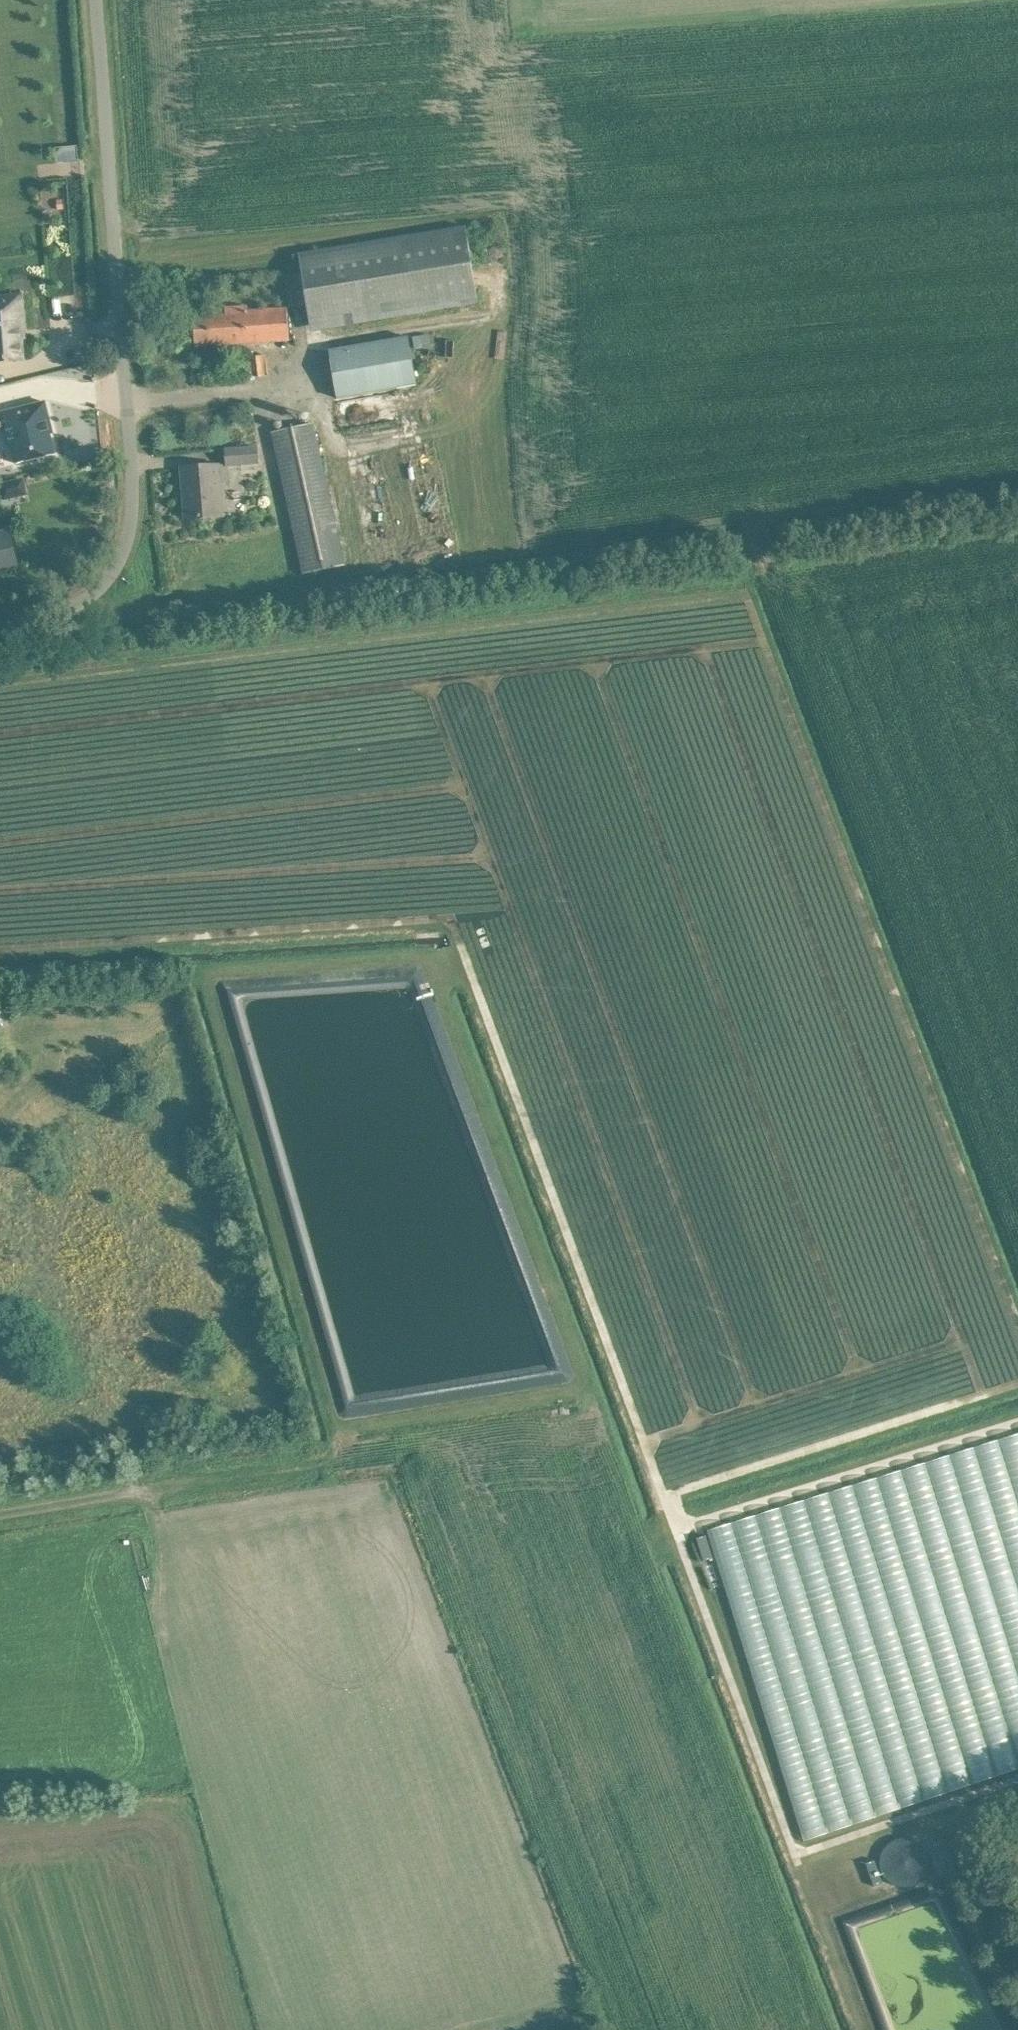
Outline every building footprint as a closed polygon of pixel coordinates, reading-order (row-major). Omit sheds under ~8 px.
[(478,303),(466,226),(301,253),(313,330),(478,303)] [(22,359),(20,329),(23,329),(20,295),(0,297),(0,361),(22,359)] [(226,316),(194,317),(195,347),(215,346),(289,340),(288,308),(248,312),(248,308),(226,308),(226,316)] [(182,317),(168,318),(169,332),(183,331),(182,317)] [(417,385),(408,336),(328,349),(337,399),(417,385)] [(45,402),(2,413),(10,445),(13,444),(17,462),(54,454),(46,422),(50,421),(45,402)] [(272,432),(303,573),(344,563),(314,422),(272,432)] [(259,462),(258,447),(226,449),(227,463),(259,462)] [(218,465),(202,466),(182,468),(184,491),(187,491),(190,518),(222,516),(218,465)] [(0,483),(0,484),(4,501),(28,495),(24,478),(0,483)] [(18,566),(10,530),(0,533),(0,571),(18,566)]
